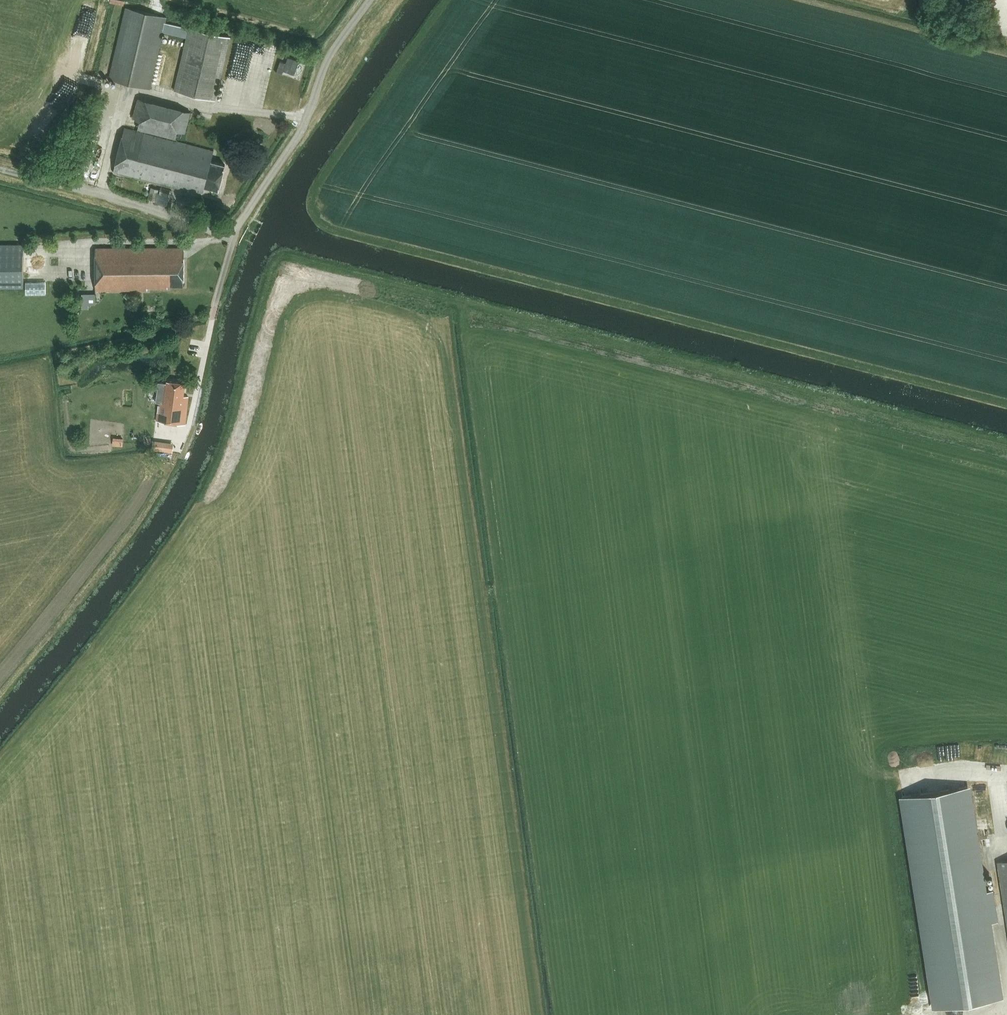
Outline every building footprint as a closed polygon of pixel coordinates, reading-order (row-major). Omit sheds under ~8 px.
[(189,28),(166,23),(168,17),(125,7),(108,80),(151,90),(164,33),(186,38),(174,91),(216,100),(231,37),(189,27),(189,28)] [(283,72),(295,76),(300,62),(288,58),(286,63),(281,61),(277,72),(282,74),(283,72)] [(186,134),(191,112),(138,98),(133,118),(140,120),(137,130),(176,140),(178,131),(186,134)] [(214,151),(124,128),(113,173),(171,187),(171,186),(188,191),(189,188),(203,192),(204,186),(219,190),(225,165),(211,161),(214,151)] [(159,189),(151,187),(148,199),(156,201),(159,189)] [(171,189),(161,187),(159,194),(169,196),(171,189)] [(23,287),(23,245),(0,245),(0,288),(23,287)] [(183,286),(184,248),(95,248),(95,290),(147,291),(147,288),(167,288),(167,286),(183,286)] [(96,294),(82,294),(82,308),(89,308),(89,304),(96,304),(96,294)] [(185,424),(188,396),(183,396),(185,383),(167,381),(167,383),(158,382),(156,397),(159,397),(157,421),(185,424)] [(160,451),(161,441),(153,440),(152,450),(160,451)] [(968,786),(902,796),(935,1008),(1001,998),(988,920),(995,919),(991,893),(985,894),(968,786)] [(997,862),(1006,925),(1006,860),(997,862)]
